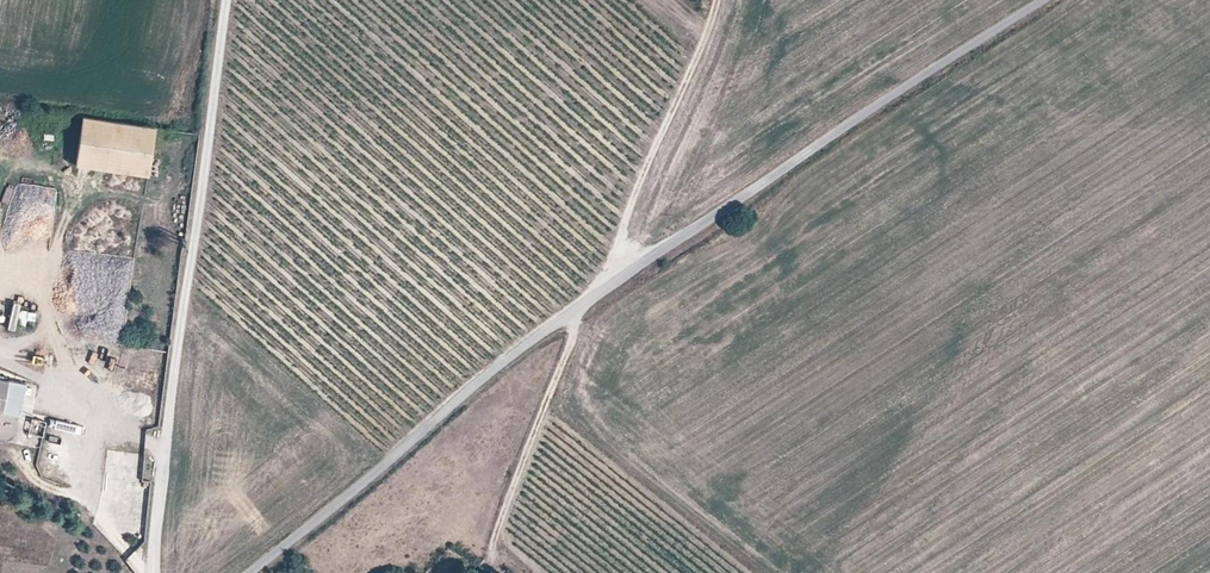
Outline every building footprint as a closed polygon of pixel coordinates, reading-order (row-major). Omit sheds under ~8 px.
[(147,173),(154,126),(78,115),(71,161),(147,173)] [(32,320),(35,310),(26,308),(27,303),(11,299),(5,323),(23,328),(25,318),(32,320)] [(3,407),(8,377),(0,375),(0,424),(3,407)] [(27,380),(8,377),(3,407),(21,411),(27,380)]
